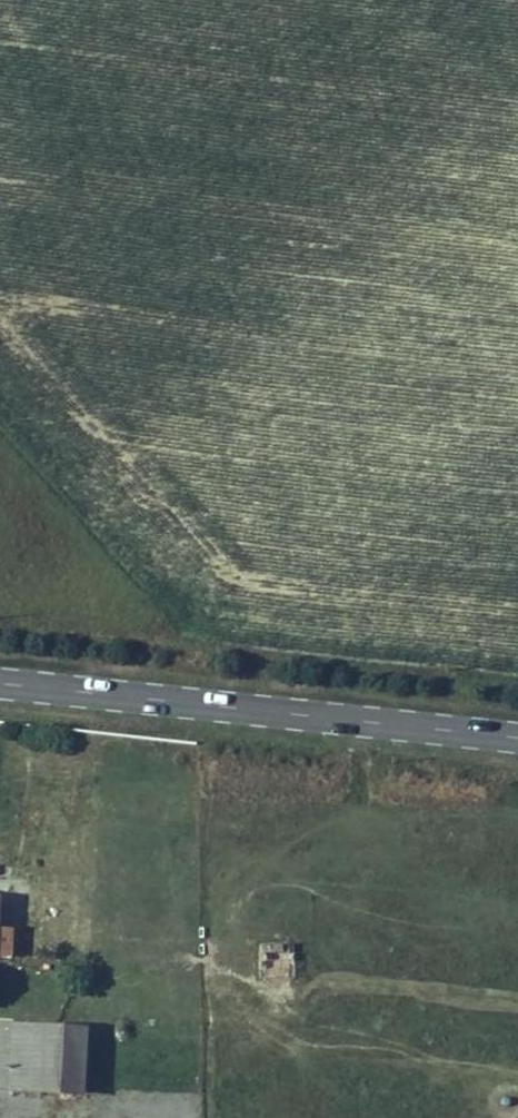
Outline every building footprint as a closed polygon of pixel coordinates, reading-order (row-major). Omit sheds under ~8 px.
[(68,1086),(74,1019),(0,1012),(0,1079),(68,1086)]
